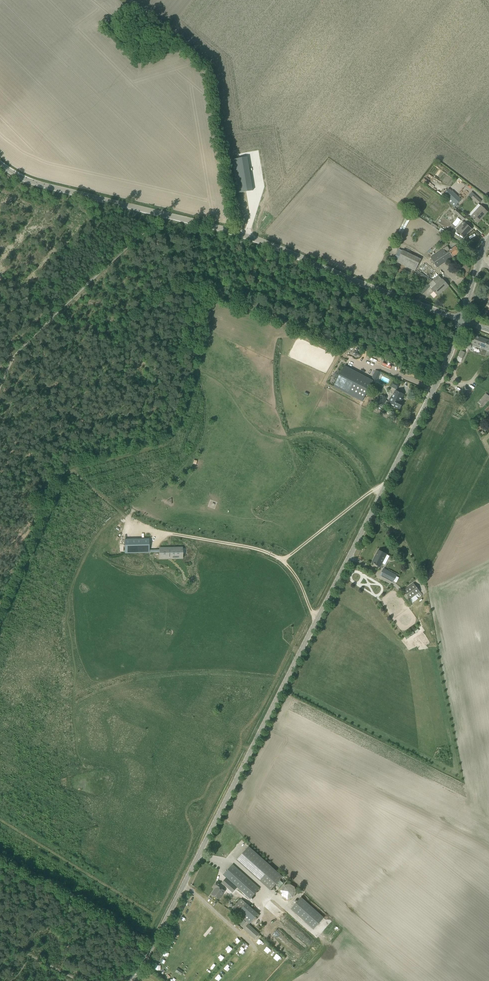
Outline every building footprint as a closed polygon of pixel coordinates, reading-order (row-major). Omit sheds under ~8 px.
[(232,159),(238,193),(253,191),(247,157),(232,159)] [(445,199),(448,201),(454,207),(455,207),(461,200),(456,195),(452,191),(445,199)] [(469,195),(478,204),(481,201),(472,193),(469,195)] [(471,217),(474,219),(478,222),(487,212),(481,206),(471,217)] [(454,212),(463,220),(466,217),(457,209),(454,212)] [(471,229),(468,226),(465,223),(461,228),(459,226),(456,229),(458,232),(460,234),(464,237),(471,229)] [(436,268),(460,253),(457,248),(456,246),(450,250),(448,246),(443,249),(444,249),(430,258),(434,264),(436,268)] [(415,271),(421,259),(403,250),(399,258),(397,262),(415,271)] [(433,281),(436,284),(442,279),(438,275),(434,280),(433,281)] [(432,289),(438,296),(448,286),(443,280),(432,289)] [(480,348),(481,347),(488,350),(488,341),(471,334),(467,345),(471,347),(472,344),(478,346),(478,347),(480,348)] [(342,370),(333,387),(362,402),(371,385),(342,370)] [(391,387),(397,389),(399,384),(394,381),(391,387)] [(459,395),(463,398),(464,399),(470,390),(465,386),(459,395)] [(394,407),(400,409),(403,403),(401,402),(402,399),(401,399),(404,395),(395,391),(391,399),(390,399),(388,402),(395,405),(394,407)] [(483,408),(488,401),(488,396),(486,393),(477,403),(483,408)] [(378,402),(379,402),(379,403),(384,405),(387,398),(382,396),(381,395),(378,402)] [(181,548),(170,548),(170,549),(167,549),(160,549),(160,550),(149,550),(149,543),(149,539),(141,539),(124,539),(125,553),(149,553),(149,552),(160,552),(160,558),(171,558),(171,555),(182,555),(182,554),(181,548)] [(372,563),(380,567),(387,554),(379,550),(372,563)] [(384,569),(380,576),(393,582),(397,575),(384,569)] [(404,591),(410,599),(420,592),(414,583),(404,591)] [(236,860),(270,890),(282,877),(248,846),(236,860)] [(237,887),(250,899),(260,889),(233,864),(223,875),(230,881),(237,887)] [(221,892),(225,886),(217,881),(213,887),(215,888),(211,894),(219,900),(223,893),(221,892)] [(230,881),(225,886),(233,893),(237,887),(230,881)] [(293,896),(289,883),(281,885),(281,888),(279,888),(282,899),(293,896)] [(301,897),(291,909),(314,929),(324,917),(301,897)] [(241,899),(232,908),(250,924),(259,914),(247,903),(247,904),(241,899)] [(244,929),(246,930),(247,929),(253,935),(252,936),(255,939),(259,934),(248,924),(244,929)]
